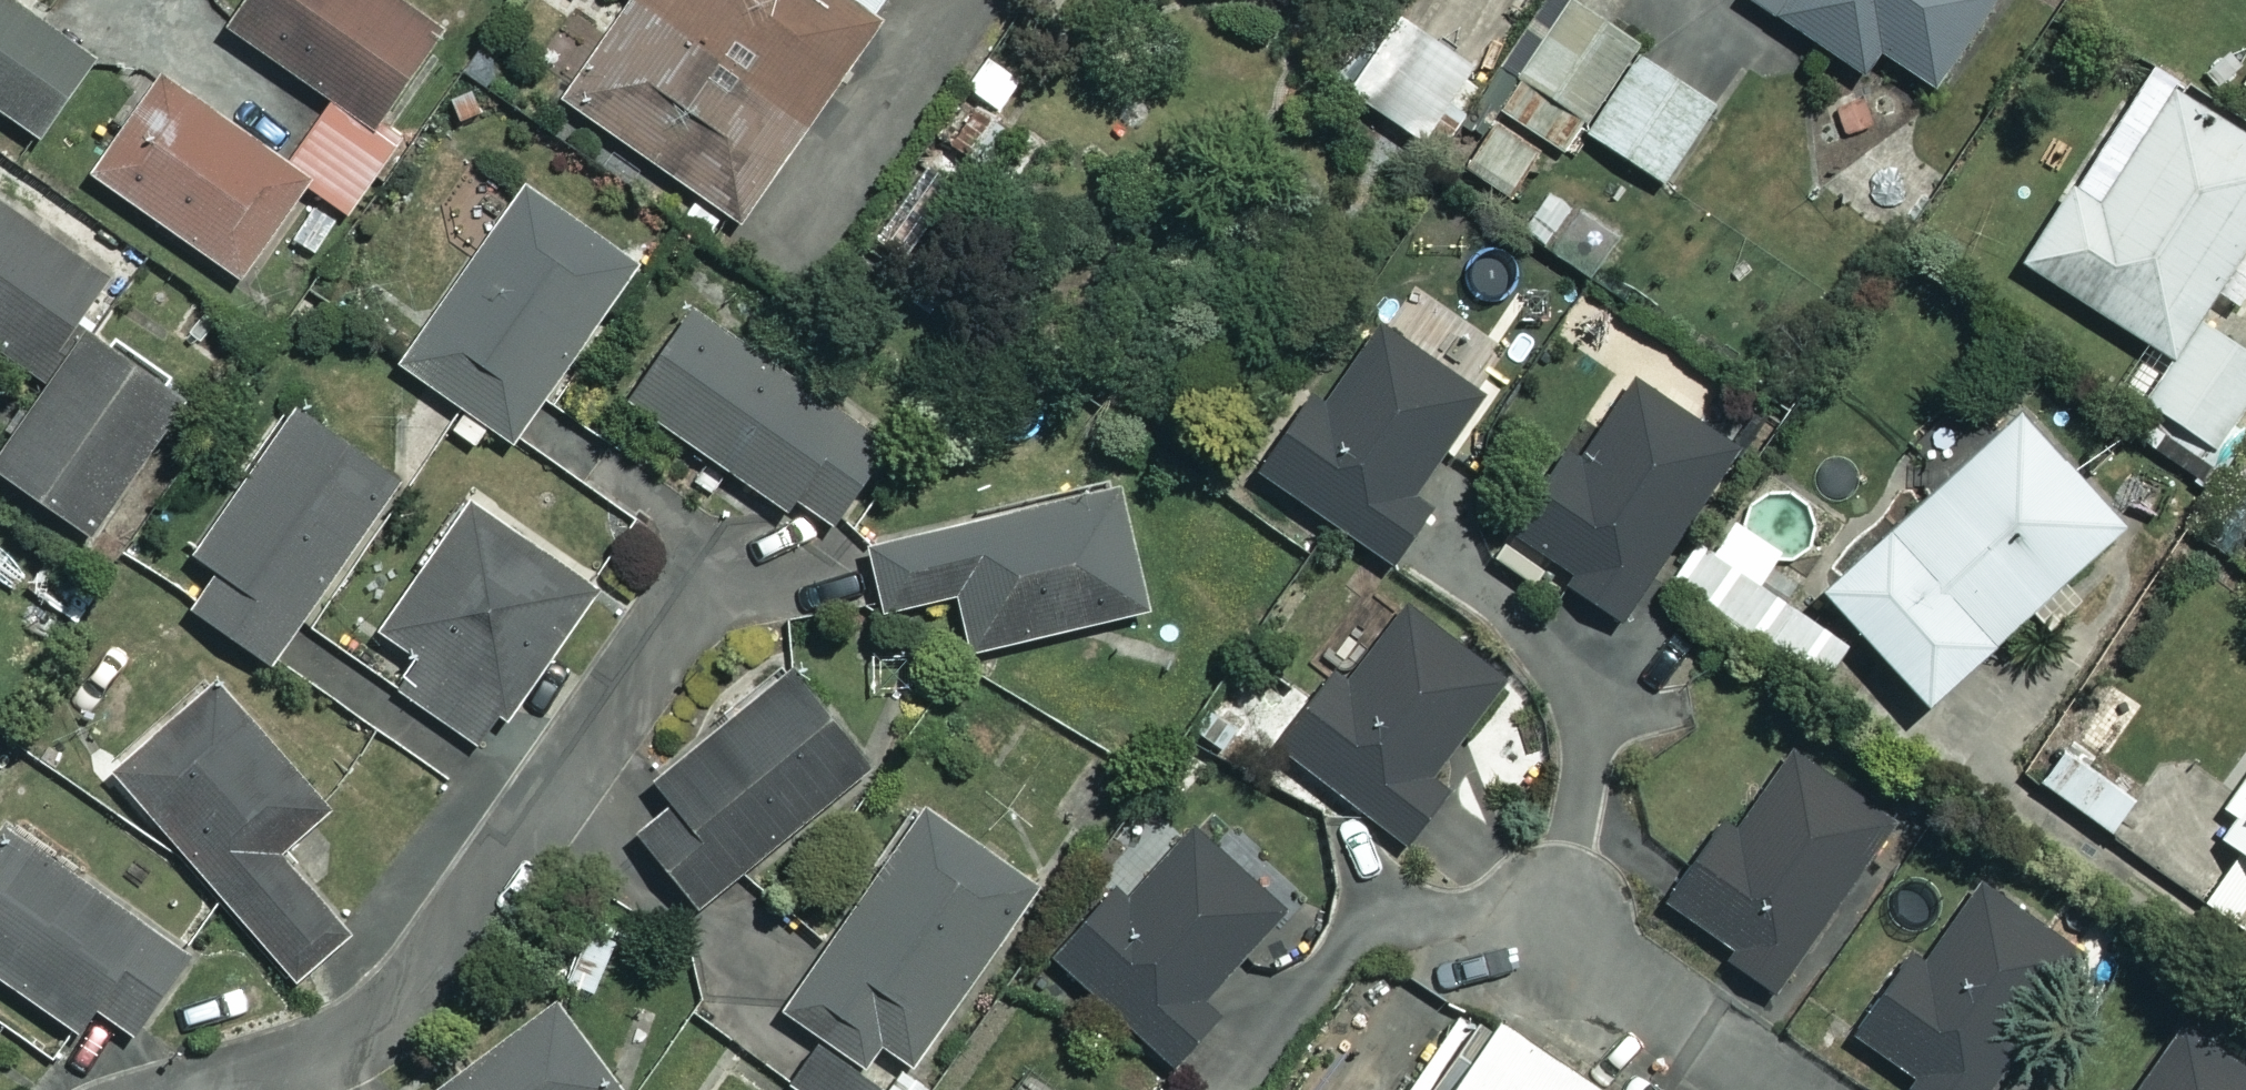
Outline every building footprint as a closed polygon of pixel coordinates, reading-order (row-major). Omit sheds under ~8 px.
[(15,0),(0,0),(0,107),(36,133),(92,54),(15,0)] [(403,0),(245,0),(228,24),(329,96),(283,160),(156,69),(86,167),(237,276),(305,181),(347,212),(400,139),(375,122),(442,28),(403,0)] [(874,0),(630,0),(562,98),(735,219),(883,7),(874,0)] [(1583,0),(1560,0),(1462,165),(1511,194),(1544,139),(1566,152),(1637,32),(1583,0)] [(1860,68),(1875,45),(1929,81),(1983,0),(1759,0),(1860,68)] [(1476,65),(1408,18),(1356,92),(1424,139),(1476,65)] [(2175,22),(2160,57),(2240,90),(2245,77),(2245,51),(2175,22)] [(1719,107),(1636,53),(1585,131),(1668,185),(1719,107)] [(2148,67),(2023,259),(2145,339),(2115,386),(2162,417),(2145,442),(2197,476),(2245,402),(2245,350),(2195,317),(2245,240),(2245,131),(2148,67)] [(629,256),(522,184),(401,364),(508,436),(629,256)] [(0,200),(0,347),(42,374),(0,440),(0,464),(91,522),(180,383),(78,318),(109,269),(0,200)] [(883,441),(692,308),(629,398),(820,531),(883,441)] [(1477,392),(1378,323),(1327,395),(1310,383),(1253,465),(1388,558),(1429,499),(1411,486),(1477,392)] [(1731,438),(1632,376),(1577,464),(1552,448),(1503,525),(1572,568),(1566,578),(1621,613),(1731,438)] [(396,475),(297,406),(169,587),(268,657),(396,475)] [(2121,522),(2018,407),(1821,583),(1924,698),(2027,605),(2047,627),(2082,595),(2063,574),(2121,522)] [(1141,609),(1113,486),(864,544),(879,610),(954,592),(967,649),(1141,609)] [(586,583),(470,503),(384,629),(419,653),(396,686),(477,742),(586,583)] [(1782,552),(1733,517),(1693,574),(1742,609),(1782,552)] [(1837,636),(1781,596),(1746,645),(1803,685),(1837,636)] [(1503,674),(1409,603),(1346,686),(1329,673),(1275,744),(1400,838),(1445,780),(1431,769),(1503,674)] [(867,760),(789,667),(656,778),(674,800),(636,832),(697,903),(867,760)] [(324,807),(212,682),(111,772),(290,972),(342,925),(275,851),(324,807)] [(2226,798),(2172,759),(2143,800),(2064,743),(2038,779),(2245,929),(2245,770),(2226,798)] [(1895,824),(1797,745),(1731,827),(1719,817),(1661,889),(1771,977),(1895,824)] [(926,808),(785,1007),(821,1032),(788,1079),(803,1089),(869,1089),(876,1081),(888,1089),(1034,885),(926,808)] [(1112,884),(1040,965),(1161,1072),(1210,1017),(1195,1003),(1281,906),(1191,826),(1127,898),(1112,884)] [(2,829),(0,831),(0,972),(79,1025),(93,1005),(132,1031),(185,951),(2,829)] [(1979,880),(1925,963),(1907,951),(1854,1034),(1913,1072),(1906,1083),(1918,1089),(1984,1089),(2078,944),(1979,880)] [(548,1004),(438,1089),(611,1089),(613,1088),(548,1004)] [(2184,1019),(2135,1089),(2245,1089),(2245,1061),(2184,1019)] [(1511,1021),(1464,1089),(1611,1089),(1511,1021)]
